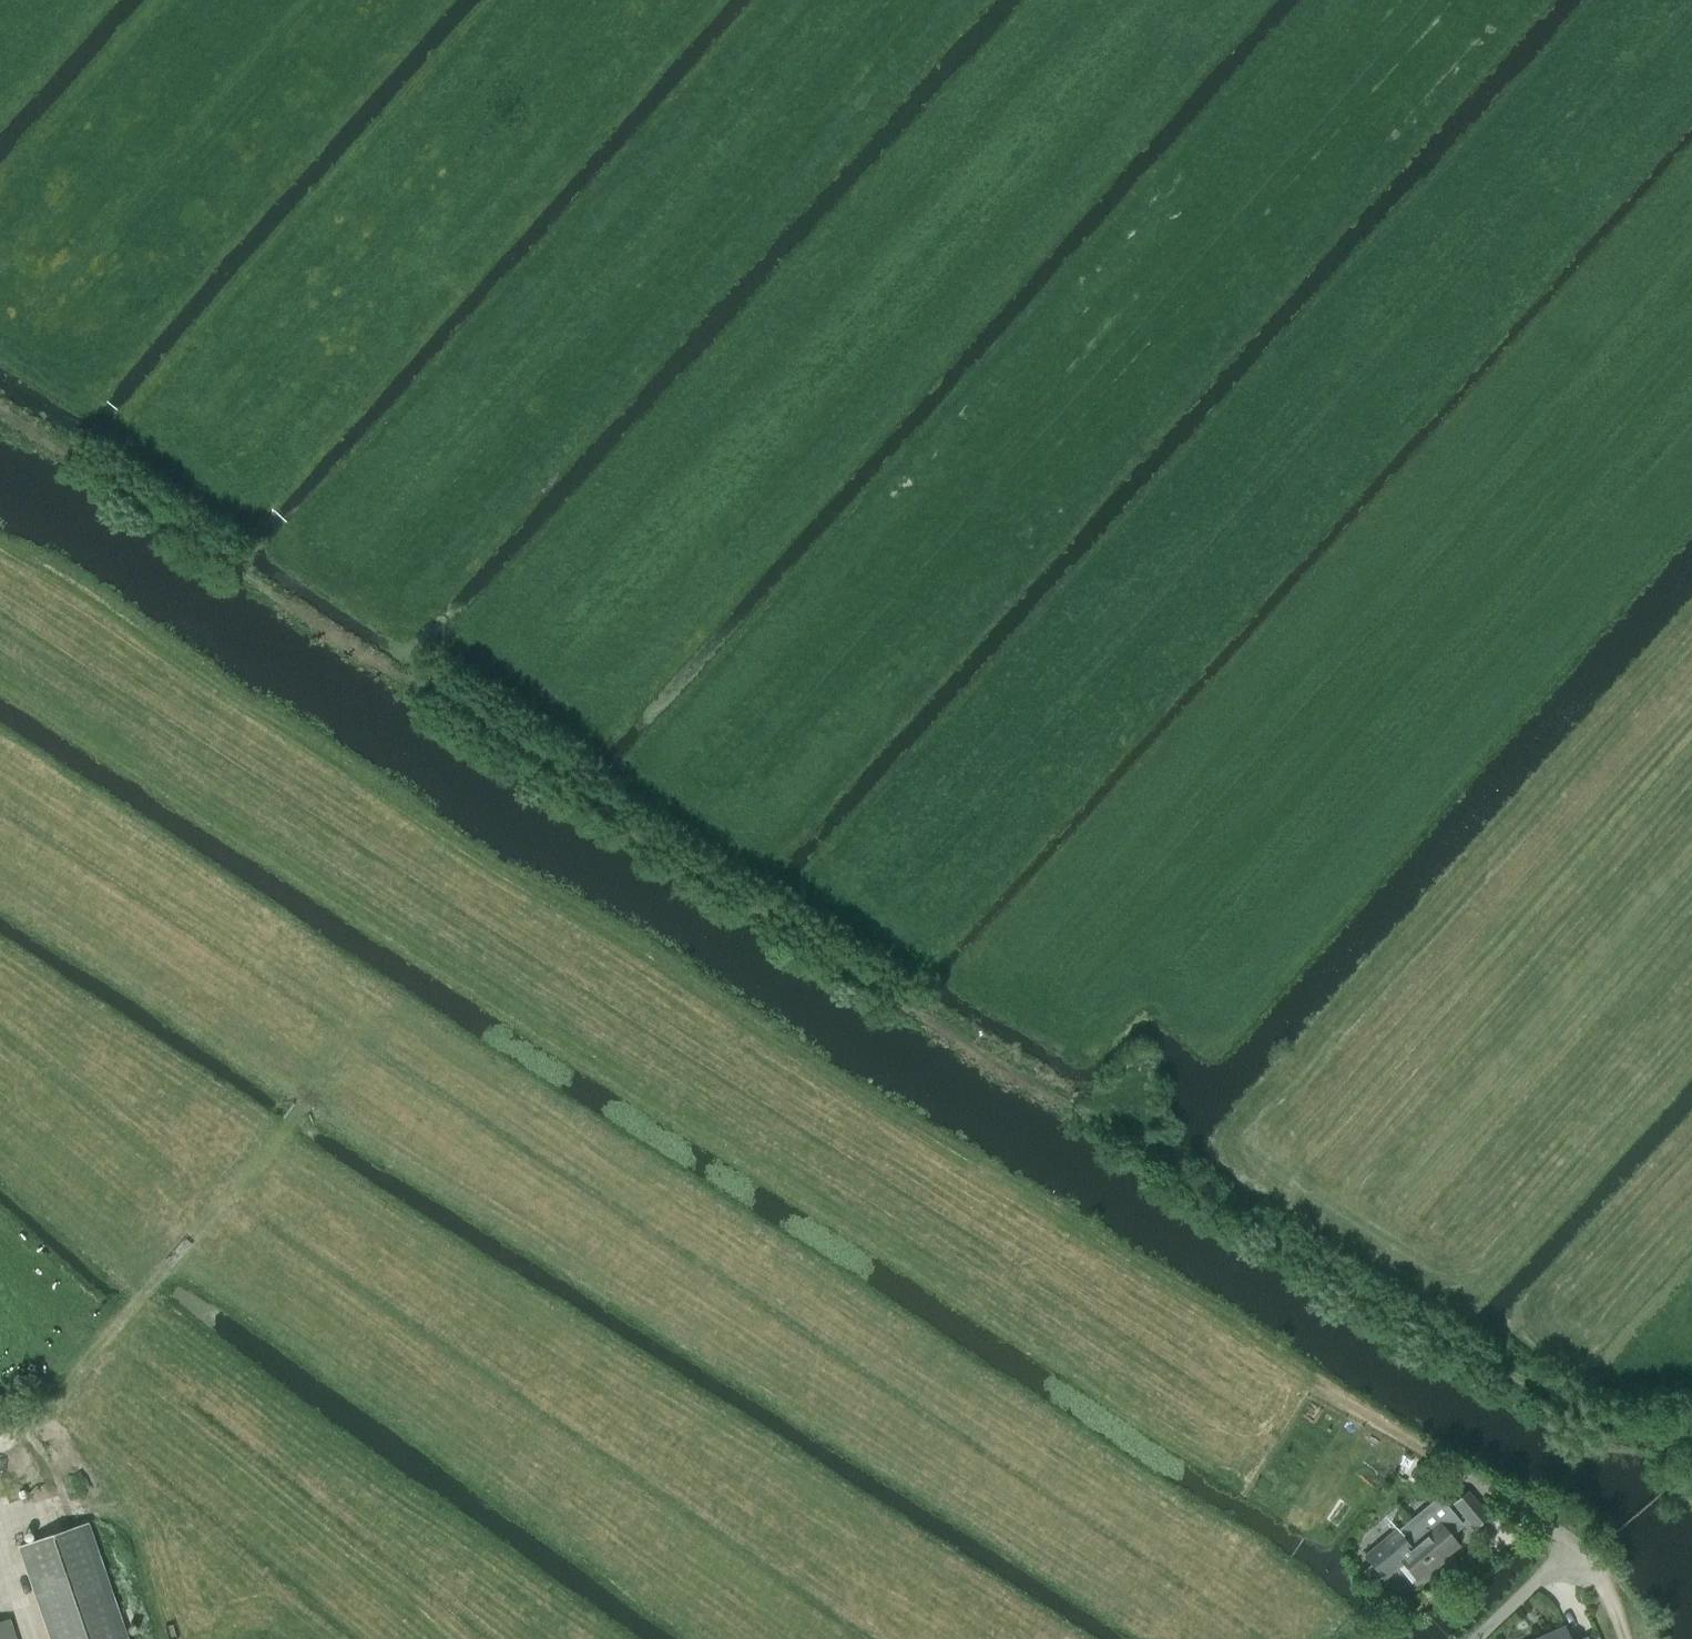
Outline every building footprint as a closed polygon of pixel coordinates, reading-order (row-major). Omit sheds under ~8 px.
[(1469,1492),(1454,1504),(1473,1528),(1488,1516),(1469,1492)] [(1371,1565),(1363,1572),(1373,1584),(1381,1577),(1382,1576),(1383,1578),(1403,1562),(1403,1563),(1418,1581),(1459,1547),(1458,1546),(1449,1536),(1450,1535),(1462,1525),(1439,1498),(1398,1531),(1396,1529),(1364,1555),(1372,1564),(1371,1565)] [(21,1546),(20,1546),(52,1638),(129,1638),(89,1523),(21,1546)] [(11,1619),(0,1622),(0,1638),(17,1638),(11,1619)] [(1547,1634),(1549,1637),(1544,1638),(1570,1638),(1564,1626),(1547,1634)]
